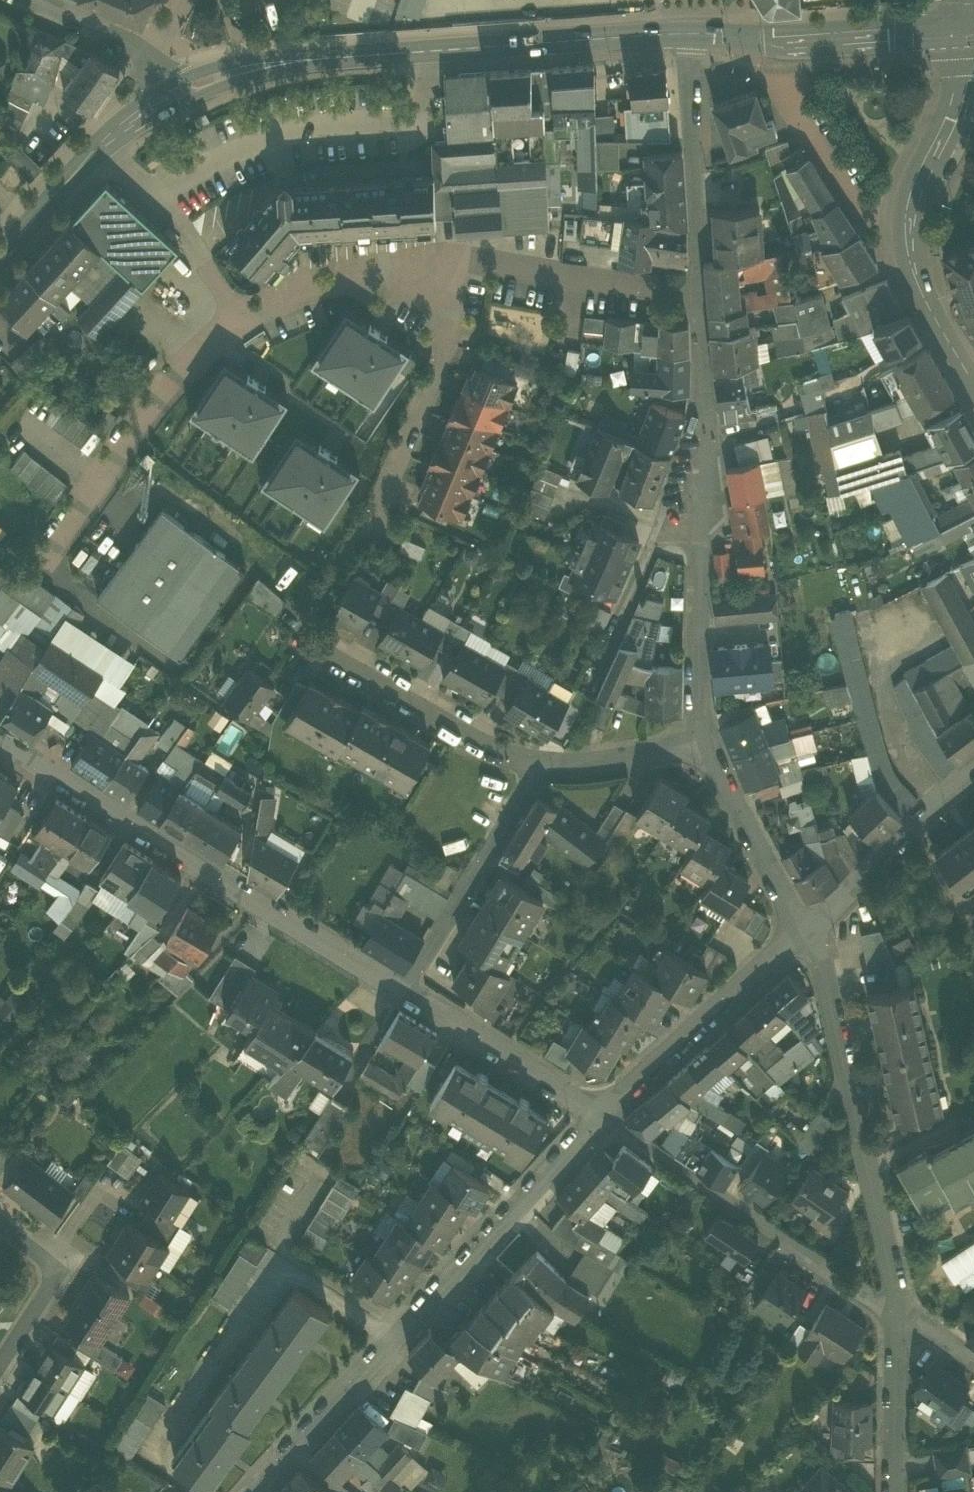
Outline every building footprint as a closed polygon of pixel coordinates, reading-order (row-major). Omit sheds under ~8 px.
[(143,23),(153,0),(89,0),(143,23)] [(397,8),(420,16),(426,0),(400,0),(397,8)] [(800,0),(761,0),(767,9),(801,8),(800,0)] [(38,27),(11,85),(1,107),(26,119),(36,97),(40,100),(49,82),(55,85),(55,84),(64,90),(92,50),(38,27)] [(64,90),(93,111),(121,71),(92,50),(64,90)] [(594,63),(554,66),(556,121),(579,120),(596,119),(596,114),(594,63)] [(546,121),(556,121),(554,66),(544,67),(546,121)] [(627,138),(671,138),(669,102),(667,68),(654,69),(654,66),(642,67),(643,70),(631,71),(633,105),(625,105),(627,138)] [(546,124),(546,121),(544,67),(504,69),(491,71),(495,128),(513,126),(531,125),(546,124)] [(491,71),(455,73),(459,138),(496,136),(495,128),(491,71)] [(449,139),(459,138),(455,73),(445,73),(449,139)] [(759,144),(757,139),(753,127),(766,122),(766,121),(755,90),(715,104),(732,153),(759,144)] [(16,141),(26,119),(1,107),(0,110),(0,126),(16,141)] [(596,119),(596,137),(615,137),(613,113),(596,114),(596,119)] [(579,160),(580,185),(598,184),(597,167),(596,137),(596,119),(579,120),(579,132),(578,132),(579,160)] [(772,119),(766,121),(766,122),(753,127),(757,139),(776,132),(772,119)] [(547,156),(548,203),(561,202),(560,161),(573,160),(572,132),(578,132),(579,132),(579,120),(556,121),(546,121),(546,124),(547,156)] [(547,156),(546,124),(531,125),(532,157),(547,156)] [(495,128),(496,136),(503,231),(549,228),(548,203),(547,156),(532,157),(514,159),(513,126),(495,128)] [(435,175),(436,187),(455,186),(457,216),(458,234),(503,231),(496,136),(459,138),(449,139),(434,140),(435,175)] [(619,137),(615,137),(596,137),(597,167),(619,166),(619,137)] [(782,157),(791,151),(788,140),(766,147),(772,163),(782,157)] [(6,152),(32,176),(42,166),(29,154),(16,141),(6,152)] [(788,167),(788,168),(808,155),(802,144),(791,151),(782,157),(788,167)] [(647,153),(649,180),(650,201),(686,201),(682,151),(647,153)] [(808,155),(788,168),(804,192),(816,212),(837,201),(829,189),(808,155)] [(796,198),(804,192),(788,168),(788,167),(783,170),(795,197),(796,198)] [(787,213),(788,218),(798,215),(803,214),(796,198),(795,197),(783,170),(775,175),(787,213)] [(228,243),(270,280),(284,264),(286,266),(291,266),(295,262),(295,257),(292,255),(302,242),(305,245),(312,245),(316,240),(316,235),(417,228),(416,224),(434,223),(435,227),(437,227),(437,216),(436,187),(435,175),(298,184),(295,186),(281,187),(277,186),(228,243)] [(629,202),(650,201),(649,180),(627,181),(629,202)] [(123,267),(144,286),(180,247),(108,182),(85,206),(72,221),(102,248),(123,267)] [(437,216),(457,216),(455,186),(436,187),(437,216)] [(688,224),(686,201),(650,201),(629,202),(630,216),(643,217),(687,224),(688,224)] [(814,212),(822,229),(828,243),(858,233),(837,201),(816,212),(814,212)] [(717,220),(720,260),(737,259),(764,253),(761,206),(717,209),(717,220)] [(580,240),(625,246),(629,216),(584,214),(580,240)] [(803,229),(798,215),(788,218),(792,233),(803,229)] [(648,263),(649,256),(685,263),(689,262),(688,224),(687,224),(643,217),(630,216),(629,216),(625,246),(623,259),(648,263)] [(28,269),(58,296),(70,283),(70,282),(102,248),(72,221),(28,269)] [(792,233),(797,246),(812,243),(809,233),(807,227),(803,229),(792,233)] [(813,248),(828,243),(822,229),(809,233),(812,243),(813,248)] [(822,247),(828,255),(843,278),(878,264),(858,233),(822,247)] [(958,294),(973,289),(973,241),(968,243),(954,248),(943,251),(944,253),(944,254),(958,294)] [(797,246),(781,250),(785,267),(816,260),(813,248),(812,243),(797,246)] [(123,267),(102,248),(70,282),(92,302),(123,267)] [(739,278),(769,271),(785,267),(781,250),(764,253),(737,259),(739,278)] [(833,282),(843,278),(828,255),(821,259),(816,260),(820,285),(833,282)] [(711,313),(742,309),(740,293),(739,278),(737,259),(720,260),(706,262),(710,302),(711,313)] [(79,316),(100,335),(144,286),(123,267),(92,302),(79,316)] [(791,293),(785,267),(769,271),(774,287),(776,295),(791,293)] [(52,303),(58,296),(28,269),(0,300),(0,304),(28,329),(52,303)] [(849,309),(850,310),(855,320),(861,331),(874,327),(906,314),(886,279),(842,295),(849,309)] [(82,294),(70,283),(58,296),(70,307),(82,294)] [(776,302),(778,302),(776,295),(774,287),(757,290),(760,306),(776,302)] [(958,294),(962,308),(973,305),(973,289),(958,294)] [(757,290),(740,293),(742,309),(747,308),(760,306),(757,290)] [(800,317),(798,317),(802,332),(831,324),(822,291),(795,299),(800,317)] [(70,307),(58,296),(52,303),(64,315),(70,308),(70,307)] [(776,302),(781,321),(798,317),(800,317),(795,299),(792,300),(778,302),(776,302)] [(973,335),(973,305),(962,308),(958,310),(957,310),(973,335)] [(749,327),(747,308),(742,309),(711,313),(712,333),(749,327)] [(370,324),(347,309),(312,363),(376,405),(411,351),(388,336),(370,324)] [(837,325),(843,324),(855,320),(850,310),(834,315),(837,325)] [(874,327),(888,355),(922,335),(909,313),(906,314),(874,327)] [(584,326),(607,329),(608,317),(586,314),(584,326)] [(636,319),(608,317),(607,329),(606,344),(633,347),(636,319)] [(801,333),(802,332),(798,317),(781,321),(778,321),(782,337),(801,333)] [(642,348),(650,349),(672,350),(690,352),(689,323),(644,320),(642,348)] [(861,331),(855,320),(843,324),(847,335),(861,331)] [(802,332),(801,333),(806,347),(834,339),(831,327),(831,324),(802,332)] [(837,325),(831,327),(834,339),(847,335),(843,324),(837,325)] [(756,326),(749,327),(712,333),(715,353),(758,343),(756,326)] [(786,353),(806,347),(801,333),(782,337),(786,353)] [(11,363),(24,380),(59,351),(46,335),(11,363)] [(827,342),(815,345),(821,369),(833,366),(827,342)] [(759,360),(758,343),(715,353),(717,371),(731,368),(743,364),(759,360)] [(929,346),(894,366),(910,394),(946,377),(929,346)] [(564,372),(576,374),(580,351),(569,349),(564,372)] [(689,390),(690,359),(672,357),(672,350),(650,349),(650,368),(634,366),(634,386),(689,390)] [(690,352),(672,350),(672,357),(690,359),(690,352)] [(482,367),(508,378),(514,364),(487,356),(482,367)] [(249,374),(226,359),(191,413),(254,454),(290,401),(267,386),(249,374)] [(734,385),(746,382),(743,364),(731,368),(734,385)] [(471,374),(466,387),(508,404),(517,382),(508,378),(482,367),(478,366),(474,375),(471,374)] [(896,401),(910,394),(894,366),(881,373),(896,401)] [(756,413),(755,406),(751,407),(746,382),(734,385),(731,368),(717,371),(722,419),(748,416),(748,414),(756,413)] [(819,375),(823,392),(835,388),(831,371),(819,375)] [(810,412),(827,408),(823,392),(819,375),(810,377),(813,388),(805,390),(810,412)] [(946,377),(910,394),(919,409),(920,411),(955,393),(946,377)] [(459,396),(454,408),(498,427),(508,404),(466,387),(461,397),(459,396)] [(961,406),(955,393),(920,411),(931,422),(961,406)] [(912,412),(919,409),(910,394),(896,401),(903,416),(912,412)] [(828,412),(829,422),(867,410),(866,399),(828,412)] [(82,448),(96,428),(58,401),(44,420),(82,448)] [(896,401),(872,408),(875,425),(903,416),(896,401)] [(653,402),(637,441),(638,442),(671,453),(686,414),(653,402)] [(941,441),(949,457),(953,455),(973,446),(973,428),(961,406),(931,422),(941,441)] [(109,408),(96,428),(105,434),(119,415),(109,408)] [(451,421),(447,431),(489,449),(498,427),(454,408),(449,420),(451,421)] [(819,470),(824,469),(837,466),(829,422),(828,412),(827,408),(810,412),(807,413),(819,470)] [(879,441),(875,425),(872,408),(867,410),(829,422),(837,466),(842,491),(871,481),(893,475),(909,470),(904,453),(902,447),(882,454),(879,441)] [(628,452),(633,454),(638,442),(637,441),(598,425),(588,452),(579,474),(577,478),(609,491),(620,464),(617,463),(621,453),(626,455),(628,452)] [(320,444),(297,430),(262,483),(326,525),(361,471),(338,456),(339,456),(320,444)] [(441,440),(436,452),(480,471),(489,449),(447,431),(443,440),(441,440)] [(769,435),(757,438),(763,459),(774,456),(769,435)] [(740,465),(763,459),(757,438),(735,443),(740,465)] [(909,470),(893,475),(905,497),(925,535),(938,528),(942,526),(937,515),(912,468),(919,466),(949,457),(941,441),(904,453),(909,470)] [(671,453),(638,442),(633,454),(620,488),(653,500),(671,453)] [(8,465),(56,503),(70,484),(22,446),(8,465)] [(953,455),(955,459),(973,450),(973,446),(953,455)] [(570,470),(579,474),(588,452),(578,448),(570,470)] [(973,468),(973,450),(955,459),(955,461),(963,474),(973,468)] [(432,466),(428,475),(470,493),(480,471),(436,452),(430,465),(432,466)] [(955,461),(955,459),(953,455),(949,457),(919,466),(923,471),(955,461)] [(783,482),(789,481),(797,480),(791,456),(777,458),(783,482)] [(728,469),(734,502),(765,495),(767,494),(760,461),(728,469)] [(542,464),(533,485),(555,495),(563,473),(542,464)] [(842,491),(837,466),(824,469),(829,494),(842,491)] [(964,478),(970,488),(973,496),(973,497),(973,468),(963,474),(964,478)] [(461,515),(470,493),(428,475),(423,488),(426,489),(422,499),(426,500),(452,511),(461,515)] [(898,501),(905,497),(893,475),(871,481),(885,508),(898,501)] [(959,494),(970,488),(964,478),(953,483),(959,494)] [(789,492),(793,491),(798,490),(800,490),(797,480),(789,481),(789,492)] [(546,517),(555,495),(533,485),(523,508),(546,517)] [(747,530),(749,548),(761,548),(759,528),(771,525),(765,495),(734,502),(731,502),(737,532),(747,530)] [(942,526),(973,510),(973,497),(973,496),(972,496),(937,515),(942,526)] [(923,536),(925,535),(905,497),(898,501),(918,538),(923,536)] [(421,511),(447,522),(452,511),(426,500),(421,511)] [(181,656),(245,567),(163,508),(99,596),(181,656)] [(942,526),(938,528),(944,541),(973,526),(973,525),(973,524),(973,510),(942,526)] [(601,523),(623,532),(628,521),(606,512),(601,523)] [(594,585),(616,594),(640,539),(623,532),(601,523),(596,520),(572,574),(572,575),(594,585)] [(923,536),(929,548),(944,541),(938,528),(925,535),(923,536)] [(404,537),(399,550),(421,559),(427,547),(404,537)] [(761,548),(749,548),(740,549),(742,572),(763,570),(761,548)] [(715,551),(717,574),(731,573),(729,550),(715,551)] [(964,562),(973,582),(973,557),(964,562)] [(11,567),(0,559),(0,583),(11,567)] [(36,662),(51,638),(67,615),(76,602),(20,561),(1,586),(0,588),(0,637),(15,648),(36,662)] [(560,584),(588,598),(594,585),(572,575),(572,574),(565,571),(560,584)] [(923,583),(947,627),(970,614),(960,595),(947,571),(923,583)] [(343,619),(361,629),(373,607),(383,591),(381,590),(371,584),(369,580),(359,574),(355,575),(341,599),(351,605),(343,619)] [(246,596),(277,615),(287,600),(260,576),(246,596)] [(373,607),(384,613),(400,585),(388,578),(381,590),(383,591),(373,607)] [(411,592),(400,585),(384,613),(394,619),(401,606),(402,607),(411,592)] [(869,590),(873,606),(879,604),(875,588),(869,590)] [(770,616),(770,611),(768,594),(715,599),(717,621),(770,616)] [(777,594),(768,594),(770,611),(779,610),(777,594)] [(381,641),(402,653),(422,618),(402,607),(401,606),(394,619),(381,641)] [(878,788),(902,815),(919,796),(896,769),(854,614),(832,619),(839,646),(848,682),(868,753),(875,778),(878,788)] [(973,625),(973,621),(970,614),(947,627),(953,637),(973,625)] [(51,638),(60,644),(67,638),(76,625),(77,623),(67,615),(51,638)] [(647,713),(682,713),(683,666),(652,666),(656,637),(660,637),(663,624),(634,615),(598,695),(647,713)] [(435,644),(445,650),(461,622),(451,617),(443,630),(435,644)] [(443,630),(422,618),(402,653),(423,665),(435,644),(443,630)] [(815,624),(822,651),(839,646),(832,619),(815,624)] [(472,628),(461,622),(445,650),(456,656),(464,642),(472,628)] [(105,673),(122,684),(135,663),(76,625),(67,638),(60,644),(105,673)] [(962,661),(969,673),(973,682),(973,625),(953,637),(956,642),(965,660),(962,661)] [(65,689),(84,702),(94,688),(105,673),(60,644),(51,638),(36,662),(32,667),(65,689)] [(444,677),(464,689),(484,654),(464,642),(456,656),(444,677)] [(906,672),(907,674),(914,688),(936,676),(962,661),(965,660),(956,642),(927,658),(928,660),(906,672)] [(714,649),(717,687),(734,686),(733,682),(756,680),(756,684),(773,682),(773,679),(771,659),(770,644),(755,645),(755,643),(728,645),(728,648),(714,649)] [(21,684),(32,667),(36,662),(15,648),(0,670),(0,716),(21,684)] [(504,666),(484,654),(464,689),(485,701),(492,688),(505,666),(504,666)] [(771,659),(773,679),(785,678),(783,658),(771,659)] [(492,688),(503,694),(519,667),(507,660),(504,666),(505,666),(492,688)] [(962,661),(936,676),(943,687),(958,679),(969,673),(962,661)] [(54,706),(65,689),(32,667),(21,684),(54,706)] [(530,673),(519,667),(503,694),(513,700),(527,677),(528,678),(530,673)] [(225,701),(251,720),(258,711),(276,687),(250,668),(225,701)] [(122,684),(105,673),(94,688),(100,691),(108,681),(123,692),(126,687),(122,684)] [(919,696),(914,688),(907,674),(894,683),(902,706),(919,696)] [(959,715),(943,687),(936,676),(914,688),(919,696),(938,731),(959,715)] [(507,712),(527,724),(547,689),(528,678),(527,677),(513,700),(507,712)] [(553,679),(547,689),(567,701),(573,691),(553,679)] [(972,705),(958,679),(943,687),(959,715),(972,705)] [(339,748),(406,787),(431,744),(364,705),(362,708),(311,680),(308,687),(296,707),(287,722),(337,751),(339,748)] [(108,681),(100,691),(116,702),(123,692),(108,681)] [(286,701),(296,707),(308,687),(297,681),(286,701)] [(33,738),(52,709),(54,706),(21,684),(0,716),(0,717),(33,738)] [(102,737),(113,721),(112,721),(122,705),(116,702),(100,691),(94,688),(84,702),(74,716),(94,730),(93,731),(102,737)] [(84,702),(65,689),(54,706),(52,709),(71,721),(74,716),(84,702)] [(567,701),(547,689),(527,724),(548,736),(568,702),(567,701)] [(938,731),(919,696),(902,706),(916,741),(941,774),(959,759),(938,731)] [(595,724),(606,728),(614,706),(603,702),(595,724)] [(146,722),(122,705),(112,721),(113,721),(138,739),(149,724),(146,722)] [(959,759),(973,748),(973,708),(972,705),(959,715),(938,731),(959,759)] [(273,722),(258,711),(251,720),(271,734),(273,722)] [(733,756),(768,741),(762,726),(756,711),(721,725),(733,756)] [(177,719),(172,727),(181,734),(187,726),(177,719)] [(786,720),(762,726),(768,741),(790,736),(786,720)] [(127,754),(139,761),(160,732),(149,724),(138,739),(127,754)] [(177,739),(181,734),(172,727),(170,726),(159,742),(170,750),(177,739)] [(813,730),(793,735),(797,754),(817,746),(813,730)] [(72,763),(106,785),(127,754),(102,737),(93,731),(72,763)] [(775,759),(797,754),(793,735),(790,736),(768,741),(775,759)] [(191,749),(177,739),(170,750),(165,757),(178,767),(191,749)] [(781,773),(775,759),(768,741),(733,756),(746,787),(776,775),(778,774),(781,773)] [(178,767),(168,780),(180,788),(182,789),(194,773),(203,760),(204,758),(191,749),(178,767)] [(854,756),(861,782),(875,778),(868,753),(854,756)] [(106,785),(127,800),(148,768),(139,761),(127,754),(106,785)] [(778,774),(783,783),(804,778),(797,754),(775,759),(781,773),(778,774)] [(168,780),(178,767),(165,757),(159,766),(159,775),(168,780)] [(194,773),(217,788),(225,774),(203,760),(194,773)] [(8,803),(19,785),(0,773),(0,817),(8,803)] [(182,789),(206,804),(217,788),(194,773),(182,789)] [(253,791),(225,774),(217,788),(245,805),(253,791)] [(139,807),(161,822),(180,788),(168,780),(159,775),(139,807)] [(642,819),(664,832),(683,801),(688,793),(659,776),(636,815),(642,819)] [(778,785),(782,797),(808,790),(804,778),(783,783),(778,785)] [(866,800),(878,788),(875,778),(861,782),(866,800)] [(182,789),(180,788),(161,822),(185,837),(206,804),(182,789)] [(860,823),(876,839),(902,815),(878,788),(866,800),(852,814),(860,823)] [(500,858),(518,869),(530,849),(539,835),(542,831),(557,806),(538,795),(500,858)] [(261,797),(255,835),(265,841),(269,835),(275,798),(261,797)] [(44,836),(66,851),(88,817),(57,798),(36,831),(44,836)] [(664,832),(691,848),(703,829),(710,817),(683,801),(664,832)] [(597,831),(607,839),(626,809),(615,802),(597,831)] [(798,806),(803,824),(816,820),(811,802),(798,806)] [(9,838),(14,831),(24,813),(8,803),(0,817),(0,832),(9,838)] [(243,827),(206,804),(185,837),(223,860),(243,827)] [(542,831),(586,865),(606,839),(607,839),(597,831),(560,804),(557,806),(542,831)] [(636,815),(626,809),(607,839),(606,839),(622,851),(642,819),(636,815)] [(112,833),(88,817),(66,851),(91,866),(112,833)] [(795,877),(826,859),(821,838),(816,820),(803,824),(807,840),(782,855),(795,877)] [(851,841),(861,857),(876,839),(860,823),(847,835),(851,841)] [(937,854),(965,890),(973,883),(973,825),(937,854)] [(683,862),(710,879),(721,861),(731,845),(703,829),(691,848),(683,862)] [(835,834),(821,838),(826,859),(839,851),(835,834)] [(298,859),(265,841),(255,835),(249,876),(278,893),(298,859)] [(530,849),(539,855),(548,840),(539,835),(530,849)] [(44,836),(31,856),(51,869),(52,869),(66,851),(44,836)] [(130,897),(154,859),(125,841),(123,845),(101,878),(130,897)] [(849,855),(856,862),(861,857),(851,841),(843,846),(849,855)] [(14,865),(42,883),(51,869),(31,856),(23,850),(14,865)] [(182,878),(154,859),(130,897),(142,904),(131,921),(141,927),(142,928),(147,919),(152,911),(158,915),(161,911),(182,878)] [(839,880),(826,859),(795,877),(809,899),(839,880)] [(731,867),(721,861),(710,879),(701,893),(716,902),(717,900),(729,908),(737,895),(748,877),(731,867)] [(60,894),(60,895),(69,881),(52,869),(51,869),(42,883),(60,894)] [(410,900),(437,916),(449,895),(406,869),(394,890),(410,900)] [(501,874),(481,908),(523,933),(543,899),(522,886),(501,874)] [(522,886),(543,899),(550,888),(529,875),(522,886)] [(72,905),(82,912),(101,888),(88,880),(82,889),(73,903),(72,905)] [(82,889),(69,881),(60,895),(73,903),(82,889)] [(394,890),(381,911),(397,921),(410,900),(394,890)] [(72,905),(73,903),(60,895),(60,894),(49,908),(62,918),(72,905)] [(725,916),(735,922),(748,901),(737,895),(729,908),(725,916)] [(758,907),(748,901),(735,922),(746,928),(758,907)] [(170,943),(184,950),(204,916),(189,907),(169,942),(170,943)] [(767,913),(758,907),(746,928),(756,934),(767,913)] [(508,957),(523,933),(481,908),(467,931),(474,936),(508,957)] [(424,937),(397,921),(381,911),(362,944),(405,969),(424,937)] [(204,916),(184,950),(198,959),(199,960),(220,925),(210,919),(204,916)] [(141,927),(135,935),(126,950),(130,954),(131,955),(134,952),(145,942),(154,934),(161,927),(157,925),(147,919),(142,928),(141,927)] [(875,962),(881,991),(900,987),(896,963),(895,962),(893,957),(888,945),(881,929),(862,933),(868,964),(875,962)] [(474,936),(467,931),(460,942),(468,946),(474,936)] [(134,952),(143,961),(149,956),(162,942),(154,934),(145,942),(134,952)] [(473,950),(502,967),(508,957),(474,936),(468,946),(473,950)] [(911,936),(888,945),(893,957),(916,947),(911,936)] [(149,956),(154,960),(155,959),(166,946),(162,942),(149,956)] [(651,957),(661,963),(662,961),(664,962),(671,950),(671,951),(672,949),(661,942),(651,957)] [(179,955),(180,956),(184,950),(170,943),(167,947),(166,947),(179,955)] [(696,963),(706,970),(719,949),(709,943),(696,963)] [(165,964),(169,967),(179,955),(166,947),(167,947),(166,946),(155,959),(165,964)] [(696,963),(672,949),(671,951),(671,950),(664,962),(662,961),(661,963),(653,975),(672,987),(691,998),(708,970),(706,970),(696,963)] [(729,955),(719,949),(706,970),(708,970),(717,976),(729,955)] [(198,959),(184,950),(180,956),(194,964),(198,959)] [(479,996),(491,1004),(492,1002),(511,972),(502,967),(473,950),(454,981),(479,996)] [(221,1002),(230,1008),(231,1007),(252,974),(253,974),(257,967),(236,954),(210,996),(221,1002)] [(180,956),(179,955),(169,967),(184,975),(187,971),(194,964),(180,956)] [(161,966),(162,967),(165,964),(155,959),(154,960),(150,964),(159,969),(161,966)] [(908,961),(896,963),(900,987),(913,985),(908,961)] [(172,988),(179,993),(194,978),(187,971),(184,975),(169,967),(166,970),(159,976),(172,988)] [(657,1013),(672,987),(653,975),(639,967),(617,997),(651,1017),(653,1019),(657,1013)] [(267,1055),(283,1065),(317,1029),(272,1002),(279,991),(253,974),(252,974),(231,1007),(230,1008),(232,1009),(233,1008),(245,1015),(241,1021),(254,1029),(246,1042),(248,1043),(251,1037),(270,1049),(267,1055)] [(767,992),(787,1015),(796,1006),(808,996),(788,974),(767,992)] [(885,1057),(899,1118),(943,1108),(944,1107),(940,1090),(939,1091),(933,1063),(934,1062),(927,1033),(926,1033),(918,1002),(920,1002),(916,985),(915,985),(914,984),(913,985),(900,987),(881,991),(868,994),(869,997),(871,996),(884,1055),(883,1055),(883,1058),(885,1057)] [(0,1009),(0,1010),(19,1020),(31,996),(11,987),(0,1009)] [(767,1032),(787,1015),(767,992),(748,1010),(767,1032)] [(473,1007),(495,1020),(503,1008),(492,1002),(491,1004),(479,996),(473,1007)] [(643,1031),(651,1017),(617,997),(615,996),(605,1014),(598,1010),(590,1024),(623,1044),(626,1046),(637,1027),(643,1031)] [(809,1023),(796,1006),(787,1015),(798,1031),(809,1023)] [(227,1012),(241,1021),(245,1015),(233,1008),(232,1009),(230,1008),(227,1012)] [(396,1075),(407,1082),(408,1080),(422,1056),(437,1031),(401,1009),(382,1040),(408,1055),(396,1075)] [(748,1049),(767,1032),(748,1010),(728,1027),(748,1049)] [(606,1071),(623,1044),(590,1024),(585,1021),(569,1048),(568,1049),(575,1053),(606,1071)] [(798,1031),(803,1038),(804,1041),(815,1033),(816,1032),(809,1023),(798,1031)] [(749,1050),(748,1049),(728,1027),(708,1045),(729,1067),(730,1068),(749,1050)] [(271,1079),(282,1085),(289,1090),(296,1077),(304,1065),(334,1083),(353,1052),(317,1029),(283,1065),(271,1079)] [(784,1051),(767,1032),(748,1049),(749,1050),(765,1067),(774,1059),(784,1051)] [(824,1045),(815,1033),(804,1041),(813,1053),(824,1045)] [(248,1043),(267,1055),(270,1049),(251,1037),(248,1043)] [(813,1053),(804,1041),(803,1038),(784,1051),(774,1059),(786,1074),(813,1053)] [(568,1065),(575,1053),(568,1049),(569,1048),(555,1039),(547,1052),(568,1065)] [(689,1062),(709,1086),(729,1067),(708,1045),(689,1062)] [(730,1068),(737,1075),(757,1096),(765,1089),(776,1079),(765,1067),(749,1050),(730,1068)] [(408,1080),(421,1088),(436,1064),(422,1056),(408,1080)] [(361,1075),(398,1097),(407,1082),(396,1075),(370,1059),(361,1075)] [(778,1081),(786,1074),(774,1059),(765,1067),(776,1079),(778,1081)] [(510,1145),(526,1155),(549,1118),(528,1106),(531,1101),(521,1096),(519,1100),(487,1080),(489,1075),(480,1069),(477,1073),(457,1061),(434,1099),(451,1109),(450,1110),(466,1120),(463,1124),(490,1141),(493,1137),(509,1146),(510,1145)] [(714,1101),(719,1092),(709,1086),(689,1062),(669,1080),(691,1104),(703,1110),(707,1112),(714,1101)] [(730,1068),(729,1067),(709,1086),(719,1092),(737,1075),(730,1068)] [(301,1081),(296,1077),(289,1090),(282,1085),(277,1094),(289,1101),(301,1081)] [(778,1081),(776,1079),(765,1089),(768,1092),(772,1093),(777,1094),(783,1092),(787,1089),(778,1081)] [(670,1121),(691,1104),(669,1080),(647,1099),(668,1120),(670,1121)] [(304,1142),(320,1153),(350,1107),(349,1106),(333,1096),(304,1142)] [(649,1137),(668,1120),(647,1099),(625,1118),(649,1137)] [(724,1107),(714,1101),(707,1112),(737,1130),(743,1121),(723,1109),(724,1107)] [(689,1133),(690,1132),(703,1110),(691,1104),(670,1121),(674,1124),(689,1133)] [(798,1140),(810,1152),(831,1120),(818,1111),(798,1140)] [(660,1143),(676,1154),(689,1133),(674,1124),(660,1143)] [(971,1194),(973,1193),(973,1131),(932,1154),(931,1152),(929,1153),(927,1149),(898,1165),(904,1175),(907,1174),(920,1203),(947,1188),(955,1203),(971,1194)] [(690,1132),(689,1133),(676,1154),(691,1164),(705,1141),(690,1132)] [(754,1143),(738,1132),(732,1141),(748,1152),(754,1143)] [(741,1163),(751,1170),(765,1151),(766,1152),(769,1147),(758,1139),(741,1163)] [(110,1160),(120,1167),(134,1147),(124,1140),(110,1160)] [(16,1152),(0,1141),(0,1174),(16,1152)] [(691,1164),(725,1186),(738,1165),(739,1164),(712,1146),(705,1141),(691,1164)] [(16,1152),(0,1174),(0,1180),(7,1185),(29,1156),(31,1157),(34,1153),(22,1144),(16,1152)] [(624,1144),(615,1156),(607,1168),(634,1188),(636,1189),(654,1166),(624,1144)] [(626,1198),(634,1188),(607,1168),(615,1156),(604,1147),(584,1169),(603,1181),(620,1195),(621,1194),(626,1198)] [(749,1189),(763,1198),(786,1165),(766,1152),(765,1151),(751,1170),(742,1184),(749,1189)] [(455,1163),(471,1173),(477,1164),(461,1153),(455,1163)] [(7,1185),(53,1218),(74,1190),(75,1189),(59,1177),(56,1181),(44,1172),(46,1168),(31,1157),(29,1156),(7,1185)] [(455,1163),(441,1184),(469,1203),(475,1208),(489,1186),(471,1173),(455,1163)] [(825,1219),(826,1219),(834,1207),(846,1190),(828,1177),(814,1167),(793,1196),(816,1212),(819,1207),(829,1213),(825,1219)] [(59,1177),(46,1168),(44,1172),(56,1181),(59,1177)] [(74,1190),(84,1197),(98,1177),(88,1170),(75,1189),(74,1190)] [(581,1218),(582,1218),(587,1213),(603,1195),(607,1191),(600,1185),(584,1170),(559,1198),(568,1207),(568,1206),(581,1218)] [(173,1218),(173,1217),(190,1192),(190,1191),(160,1172),(142,1199),(151,1204),(173,1218)] [(340,1174),(334,1184),(354,1196),(360,1186),(340,1174)] [(455,1223),(469,1203),(441,1184),(434,1179),(420,1200),(455,1223)] [(621,1194),(620,1195),(603,1181),(600,1185),(607,1191),(603,1195),(622,1208),(628,1199),(626,1198),(621,1194)] [(334,1184),(327,1194),(348,1207),(354,1196),(334,1184)] [(200,1198),(190,1192),(173,1217),(182,1223),(183,1224),(200,1198)] [(395,1212),(401,1216),(407,1220),(420,1200),(408,1192),(395,1212)] [(327,1194),(321,1204),(342,1217),(348,1207),(327,1194)] [(441,1245),(455,1223),(420,1200),(407,1220),(407,1221),(435,1239),(435,1240),(441,1245)] [(151,1204),(145,1214),(175,1234),(182,1223),(173,1217),(173,1218),(151,1204)] [(321,1204),(315,1214),(335,1227),(342,1217),(321,1204)] [(551,1228),(567,1238),(575,1225),(576,1225),(581,1218),(568,1206),(568,1207),(551,1228)] [(811,1218),(820,1225),(825,1219),(829,1213),(819,1207),(816,1212),(811,1218)] [(820,1225),(834,1235),(848,1216),(834,1207),(826,1219),(825,1219),(820,1225)] [(581,1218),(576,1225),(583,1230),(605,1243),(614,1231),(587,1213),(582,1218),(581,1218)] [(706,1233),(746,1259),(759,1239),(719,1213),(706,1233)] [(168,1244),(175,1234),(145,1214),(138,1224),(168,1244)] [(315,1214),(309,1225),(329,1237),(335,1227),(315,1214)] [(421,1260),(435,1240),(435,1239),(407,1221),(407,1220),(401,1216),(387,1237),(421,1260)] [(130,1219),(119,1236),(159,1262),(170,1245),(168,1244),(138,1224),(130,1219)] [(323,1247),(329,1237),(309,1225),(302,1235),(323,1247)] [(567,1238),(575,1244),(583,1230),(576,1225),(575,1225),(567,1238)] [(605,1243),(583,1230),(575,1244),(583,1249),(598,1258),(598,1257),(609,1263),(617,1250),(612,1247),(605,1243)] [(242,1251),(258,1262),(268,1247),(250,1235),(240,1250),(242,1251)] [(149,1279),(159,1262),(119,1236),(108,1253),(113,1256),(143,1275),(149,1279)] [(408,1282),(421,1260),(387,1237),(374,1257),(373,1258),(403,1278),(408,1282)] [(953,1256),(966,1276),(973,1271),(973,1242),(953,1256)] [(583,1249),(567,1280),(568,1281),(590,1293),(592,1289),(582,1283),(598,1258),(583,1249)] [(536,1291),(551,1303),(568,1281),(567,1280),(538,1250),(516,1273),(536,1291)] [(214,1295),(230,1306),(258,1262),(242,1251),(214,1295)] [(389,1299),(403,1278),(373,1258),(374,1257),(368,1254),(354,1276),(389,1299)] [(107,1266),(137,1285),(143,1275),(113,1256),(107,1266)] [(613,1266),(609,1263),(598,1257),(598,1258),(582,1283),(592,1289),(597,1292),(613,1266)] [(750,1283),(763,1291),(775,1273),(763,1265),(750,1283)] [(775,1310),(788,1318),(807,1289),(778,1270),(775,1273),(763,1291),(755,1303),(772,1314),(775,1310)] [(544,1321),(556,1305),(551,1303),(536,1291),(516,1273),(514,1271),(500,1288),(542,1320),(544,1321)] [(86,1333),(100,1342),(130,1295),(95,1273),(65,1320),(86,1333)] [(590,1293),(568,1281),(551,1303),(556,1305),(568,1311),(576,1315),(590,1293)] [(176,1460),(209,1484),(251,1427),(246,1423),(329,1311),(297,1287),(213,1400),(218,1403),(176,1460)] [(532,1336),(542,1320),(500,1288),(498,1287),(486,1305),(528,1334),(532,1336)] [(811,1327),(806,1334),(825,1347),(842,1359),(864,1327),(827,1302),(811,1327)] [(519,1350),(528,1334),(486,1305),(483,1303),(470,1321),(519,1350)] [(506,1371),(519,1350),(470,1321),(468,1319),(450,1340),(462,1349),(462,1348),(506,1371)] [(787,1341),(797,1347),(806,1334),(811,1327),(801,1320),(787,1341)] [(462,1349),(450,1340),(433,1328),(410,1353),(426,1368),(435,1377),(436,1377),(437,1376),(437,1375),(462,1349)] [(72,1356),(79,1346),(78,1345),(59,1333),(53,1343),(72,1356)] [(86,1333),(78,1345),(79,1346),(115,1369),(123,1357),(100,1342),(86,1333)] [(816,1360),(825,1347),(806,1334),(797,1347),(816,1360)] [(51,1342),(35,1366),(70,1387),(79,1373),(85,1364),(72,1356),(53,1343),(51,1342)] [(939,1405),(949,1412),(960,1396),(968,1384),(939,1364),(935,1369),(931,1365),(915,1388),(939,1405)] [(53,1413),(70,1387),(35,1366),(19,1391),(20,1392),(44,1407),(53,1413)] [(420,1377),(432,1382),(435,1377),(426,1368),(424,1371),(423,1371),(420,1377)] [(91,1382),(79,1373),(70,1387),(82,1395),(91,1382)] [(420,1377),(413,1389),(408,1387),(393,1414),(396,1416),(415,1425),(430,1397),(433,1399),(439,1386),(432,1382),(420,1377)] [(112,1445),(131,1457),(166,1403),(147,1391),(112,1445)] [(20,1392),(14,1401),(38,1417),(44,1407),(20,1392)] [(946,1415),(958,1424),(972,1405),(960,1396),(949,1412),(946,1415)] [(864,1439),(870,1439),(871,1401),(836,1399),(834,1438),(838,1438),(864,1439)] [(38,1417),(14,1401),(13,1401),(0,1421),(2,1422),(25,1437),(38,1417)] [(336,1431),(364,1457),(375,1444),(389,1430),(360,1405),(336,1431)] [(932,1414),(942,1421),(946,1415),(949,1412),(939,1405),(932,1414)] [(388,1431),(421,1447),(428,1432),(415,1425),(396,1416),(389,1430),(388,1431)] [(11,1481),(35,1444),(25,1437),(2,1422),(0,1424),(0,1474),(11,1481)] [(343,1480),(364,1457),(336,1431),(312,1456),(343,1480)] [(837,1456),(863,1457),(864,1439),(838,1438),(837,1456)] [(936,1449),(941,1476),(972,1471),(967,1443),(936,1449)] [(142,1463),(131,1457),(112,1445),(111,1444),(103,1456),(134,1475),(142,1463)] [(388,1456),(375,1444),(364,1457),(376,1468),(388,1456)] [(388,1456),(376,1468),(388,1479),(412,1455),(400,1444),(388,1456)] [(822,1465),(808,1481),(820,1491),(853,1491),(822,1465)] [(302,1468),(280,1491),(329,1491),(302,1468)] [(388,1479),(376,1468),(361,1484),(370,1491),(376,1491),(388,1479)] [(121,1491),(151,1491),(129,1479),(121,1491)] [(804,1491),(820,1491),(808,1481),(804,1485),(805,1485),(801,1489),(804,1491)] [(586,1482),(572,1491),(573,1491),(593,1491),(586,1482)]
